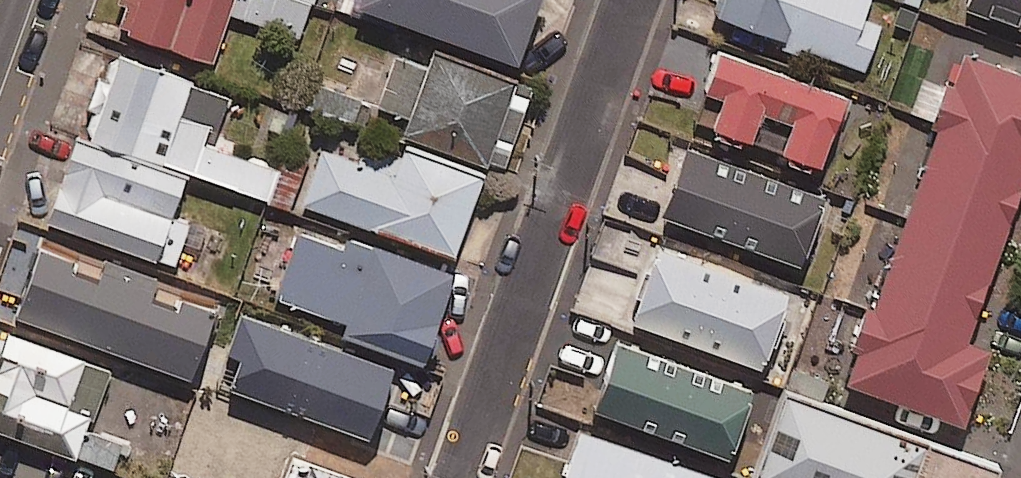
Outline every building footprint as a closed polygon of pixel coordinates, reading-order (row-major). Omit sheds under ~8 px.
[(116,28),(210,61),(228,12),(298,37),(311,0),(126,0),(116,28)] [(357,6),(515,61),(536,0),(360,0),(357,6)] [(717,16),(861,71),(879,26),(860,18),(868,0),(724,0),(717,16)] [(966,7),(1020,28),(1020,0),(968,0),(966,7)] [(964,49),(844,380),(964,424),(991,347),(967,338),(1020,187),(1020,69),(964,49)] [(532,86),(435,51),(427,71),(397,60),(380,107),(413,119),(407,136),(501,170),(532,86)] [(718,52),(693,121),(817,166),(842,97),(718,52)] [(88,135),(184,170),(287,208),(297,179),(206,146),(224,96),(107,53),(79,131),(88,135)] [(364,106),(309,84),(300,107),(355,129),(364,106)] [(184,170),(88,135),(86,139),(78,137),(48,220),(173,266),(188,224),(167,216),(184,170)] [(399,156),(371,146),(367,158),(322,143),(302,205),(453,255),(481,168),(403,142),(399,156)] [(823,198),(685,150),(662,216),(799,265),(823,198)] [(376,258),(299,232),(276,299),(339,320),(335,333),(421,362),(452,274),(380,249),(376,258)] [(211,363),(125,332),(146,274),(39,236),(26,271),(38,275),(21,323),(202,387),(211,363)] [(783,301),(654,255),(631,321),(759,367),(783,301)] [(93,426),(113,364),(0,328),(0,430),(114,466),(123,436),(93,426)] [(393,373),(266,330),(246,390),(373,433),(393,373)] [(749,397),(614,349),(593,409),(727,457),(749,397)] [(784,388),(752,477),(994,477),(999,464),(784,388)] [(582,430),(566,477),(724,477),(582,430)] [(315,451),(306,477),(390,477),(315,451)]
